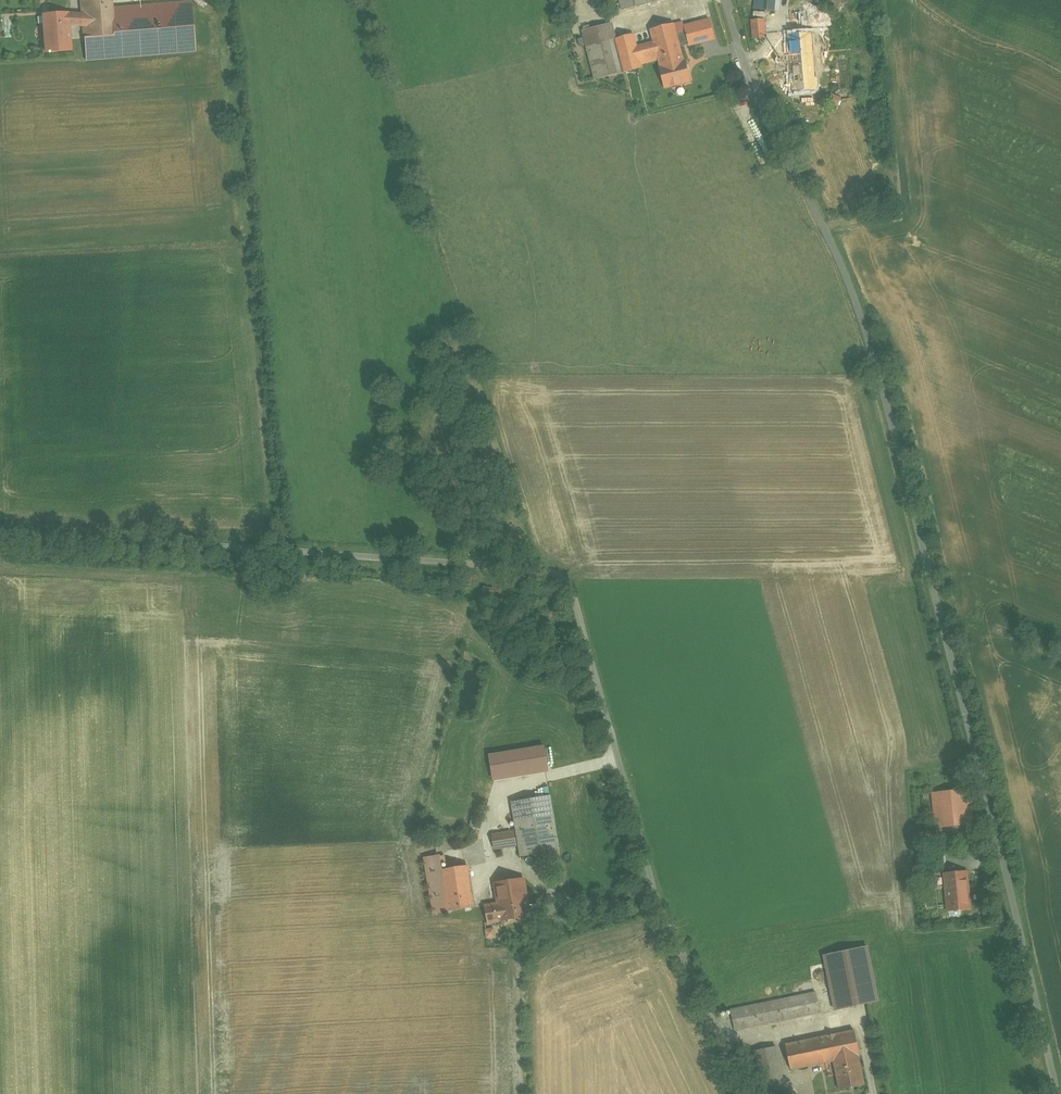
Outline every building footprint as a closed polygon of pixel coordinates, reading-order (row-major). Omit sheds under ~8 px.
[(83,14),(83,25),(86,60),(196,52),(192,0),(185,0),(111,6),(111,0),(81,0),(83,14)] [(622,9),(640,5),(638,0),(620,0),(622,9)] [(755,9),(784,12),(785,0),(756,0),(755,9)] [(68,13),(43,15),(46,52),(71,50),(69,25),(83,25),(83,14),(68,13)] [(764,19),(752,20),(753,38),(766,37),(764,19)] [(674,23),(650,29),(654,42),(637,47),(633,34),(615,39),(611,23),(583,30),(596,79),(624,72),(642,67),(640,59),(657,54),(656,53),(680,47),(689,45),(715,38),(710,20),(684,26),(685,31),(677,33),(674,23)] [(832,31),(788,35),(790,52),(812,50),(834,48),(832,31)] [(680,47),(656,53),(657,54),(660,66),(659,66),(665,88),(690,81),(684,60),(680,47)] [(812,50),(790,52),(793,92),(816,90),(812,50)] [(830,102),(841,106),(844,97),(833,93),(830,102)] [(493,752),(497,779),(553,772),(550,745),(493,752)] [(970,789),(933,793),(936,827),(973,824),(970,789)] [(550,795),(512,801),(521,856),(559,850),(550,795)] [(514,831),(493,835),(495,849),(516,845),(514,831)] [(467,865),(442,869),(446,896),(432,898),(435,913),(474,907),(467,865)] [(967,872),(944,874),(948,910),(970,908),(967,872)] [(523,878),(495,883),(498,897),(521,893),(522,900),(527,899),(523,878)] [(521,893),(498,897),(499,903),(485,905),(488,923),(529,916),(527,899),(522,900),(521,893)] [(493,928),(486,929),(487,937),(495,936),(493,928)] [(867,947),(824,955),(835,1009),(878,1000),(867,947)] [(816,992),(731,1009),(735,1030),(820,1012),(816,992)] [(854,1030),(786,1044),(791,1070),(833,1061),(859,1055),(860,1055),(854,1030)] [(776,1046),(755,1050),(763,1092),(769,1090),(785,1087),(776,1046)] [(859,1055),(833,1061),(839,1090),(865,1084),(859,1055)]
